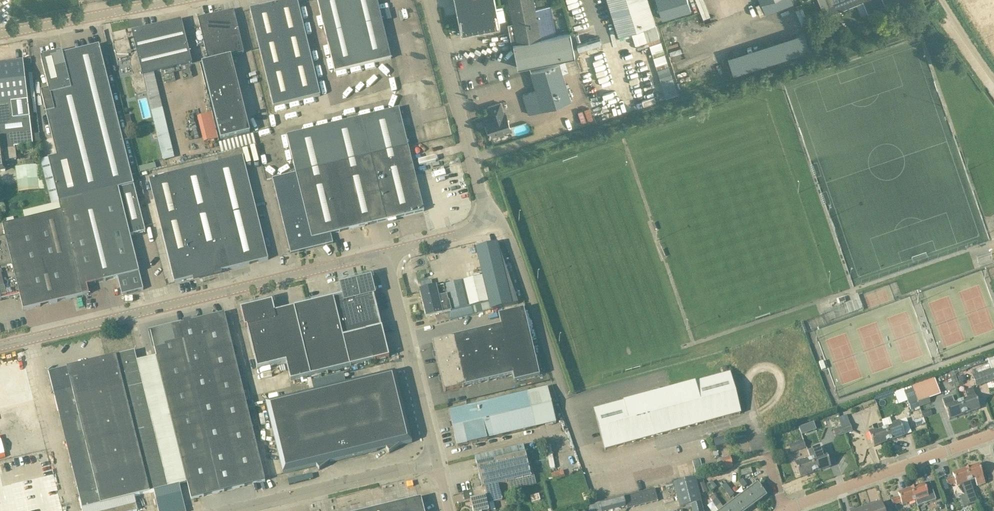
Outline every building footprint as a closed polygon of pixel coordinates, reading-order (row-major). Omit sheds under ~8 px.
[(273,4),(260,8),(259,7),(250,10),(273,108),(321,96),(297,0),(290,0),(287,1),(273,4)] [(377,0),(317,0),(335,73),(391,59),(377,0)] [(496,6),(495,0),(454,0),(461,33),(500,26),(496,6)] [(568,57),(574,56),(570,31),(556,34),(550,4),(535,8),(533,0),(508,0),(515,33),(513,33),(515,40),(516,40),(517,43),(513,43),(518,67),(568,57)] [(618,36),(655,24),(648,0),(607,0),(618,36)] [(687,0),(656,0),(662,20),(691,11),(687,0)] [(825,17),(862,2),(867,13),(885,6),(883,0),(818,0),(825,17)] [(703,3),(697,6),(699,11),(700,11),(703,19),(709,16),(703,3)] [(208,62),(231,56),(244,53),(234,11),(198,19),(208,62)] [(141,30),(132,32),(132,34),(133,34),(143,76),(154,74),(192,64),(181,21),(141,30)] [(823,38),(832,34),(829,25),(826,26),(824,22),(818,25),(823,38)] [(126,31),(113,34),(115,44),(113,44),(118,62),(129,59),(133,76),(130,77),(135,96),(147,93),(143,76),(133,34),(132,34),(127,35),(126,31)] [(802,33),(724,54),(729,72),(807,51),(802,33)] [(575,44),(579,55),(601,47),(597,36),(575,44)] [(88,196),(134,185),(99,46),(63,55),(72,90),(53,95),(60,121),(68,118),(88,196)] [(48,159),(59,204),(88,196),(68,118),(60,121),(53,95),(72,90),(63,55),(62,53),(61,53),(61,52),(42,57),(42,58),(41,58),(49,90),(41,92),(57,157),(48,159)] [(231,56),(208,62),(202,63),(221,141),(250,133),(231,56)] [(28,101),(23,60),(0,63),(0,172),(5,171),(4,162),(17,160),(15,149),(14,147),(33,145),(28,101)] [(583,88),(596,85),(590,61),(577,64),(583,88)] [(523,95),(529,114),(571,101),(559,63),(530,71),(536,90),(523,95)] [(486,121),(490,135),(510,129),(506,115),(504,115),(500,103),(487,107),(490,114),(491,114),(492,119),(486,121)] [(399,109),(362,118),(287,136),(296,173),(272,179),(291,254),(333,244),(331,234),(424,212),(399,109)] [(197,119),(203,144),(217,140),(211,115),(197,119)] [(129,131),(133,130),(130,116),(125,117),(129,131)] [(222,274),(222,272),(268,260),(243,157),(149,180),(174,283),(193,279),(193,281),(222,274)] [(39,190),(37,166),(15,168),(18,193),(39,190)] [(2,226),(5,237),(20,295),(23,310),(89,294),(87,286),(118,278),(122,295),(143,290),(130,236),(146,232),(134,185),(88,196),(59,204),(23,213),(25,220),(2,226)] [(20,295),(5,237),(0,238),(0,300),(20,295)] [(342,296),(294,308),(275,312),(272,301),(241,309),(245,327),(247,327),(257,368),(286,362),(291,381),(374,361),(389,357),(382,327),(381,327),(374,296),(376,295),(371,277),(340,285),(342,296)] [(483,277),(444,286),(444,287),(450,313),(472,307),(474,315),(491,311),(483,277)] [(518,283),(504,284),(506,302),(520,301),(518,283)] [(426,318),(450,313),(444,287),(436,289),(420,292),(426,318)] [(502,325),(432,342),(444,392),(514,375),(515,382),(540,376),(524,309),(499,315),(502,325)] [(166,432),(180,486),(187,484),(191,500),(266,482),(224,314),(192,322),(191,320),(189,319),(186,319),(185,319),(184,320),(183,321),(183,324),(182,324),(182,322),(148,330),(152,349),(154,348),(156,357),(148,359),(166,432)] [(82,510),(180,486),(166,432),(148,359),(137,362),(135,352),(49,373),(82,510)] [(982,360),(964,366),(966,371),(984,365),(982,360)] [(972,376),(976,388),(993,381),(993,378),(989,364),(972,371),(974,375),(972,376)] [(964,367),(957,369),(959,374),(959,375),(966,372),(964,367)] [(330,463),(365,455),(367,464),(390,458),(389,453),(400,446),(412,443),(395,372),(265,404),(283,475),(295,472),(297,481),(320,475),(319,471),(330,463)] [(594,411),(605,451),(740,414),(732,384),(730,374),(594,411)] [(912,385),(914,392),(920,408),(930,404),(929,399),(941,395),(937,384),(935,377),(912,385)] [(457,447),(536,428),(555,423),(547,388),(449,412),(457,447)] [(960,402),(964,414),(980,409),(973,389),(965,392),(967,399),(960,402)] [(910,411),(920,408),(914,392),(905,396),(910,411)] [(949,420),(964,414),(960,402),(955,404),(952,397),(942,400),(949,420)] [(838,415),(842,428),(845,435),(853,432),(846,412),(838,415)] [(885,429),(889,442),(905,436),(899,421),(891,424),(892,427),(885,429)] [(799,428),(801,435),(816,430),(813,423),(799,428)] [(836,438),(845,435),(842,428),(838,429),(837,425),(832,427),(836,438)] [(874,447),(889,442),(885,429),(879,431),(877,425),(872,427),(873,430),(868,432),(874,447)] [(714,440),(715,448),(727,445),(725,437),(714,440)] [(797,451),(806,448),(804,442),(789,447),(793,460),(799,458),(797,451)] [(482,488),(497,485),(509,482),(512,496),(516,495),(515,490),(536,485),(531,463),(528,464),(524,446),(475,457),(482,488)] [(811,460),(815,472),(831,467),(825,452),(817,454),(818,457),(811,460)] [(717,461),(720,471),(733,467),(730,457),(717,461)] [(679,476),(695,471),(691,460),(675,465),(679,476)] [(696,474),(702,472),(698,460),(692,461),(696,474)] [(800,478),(815,472),(811,460),(803,463),(802,460),(795,463),(800,478)] [(966,470),(970,482),(975,480),(977,486),(985,484),(979,465),(966,470)] [(741,477),(752,474),(751,468),(740,471),(741,477)] [(957,486),(970,482),(966,470),(953,474),(954,477),(945,480),(948,486),(956,483),(957,486)] [(690,506),(702,503),(695,478),(673,484),(679,509),(690,506)] [(747,485),(744,481),(743,480),(738,483),(743,489),(747,485)] [(712,481),(708,485),(712,490),(716,487),(712,481)] [(911,489),(915,501),(917,508),(936,501),(930,482),(911,489)] [(704,483),(698,486),(701,495),(707,492),(704,483)] [(730,499),(732,497),(734,495),(726,483),(721,487),(730,499)] [(497,485),(482,488),(474,490),(477,499),(470,501),(473,510),(494,510),(495,510),(493,503),(501,501),(497,485)] [(746,493),(755,505),(766,496),(757,485),(746,493)] [(649,491),(652,503),(658,502),(655,489),(649,491)] [(902,506),(915,501),(911,489),(898,494),(899,497),(891,500),(893,506),(901,503),(902,506)] [(649,491),(643,492),(646,505),(652,503),(649,491)] [(643,492),(637,494),(640,506),(646,505),(643,492)] [(736,501),(743,510),(746,510),(755,505),(746,493),(736,501)] [(637,494),(631,496),(635,508),(640,506),(637,494)] [(532,504),(540,502),(539,495),(530,497),(532,504)] [(629,509),(635,508),(631,496),(626,497),(629,509)] [(601,510),(611,510),(626,507),(623,497),(599,503),(601,510)] [(421,499),(371,510),(424,510),(421,499)] [(716,499),(712,502),(716,508),(721,505),(716,499)] [(725,509),(726,510),(743,510),(736,501),(725,509)]
